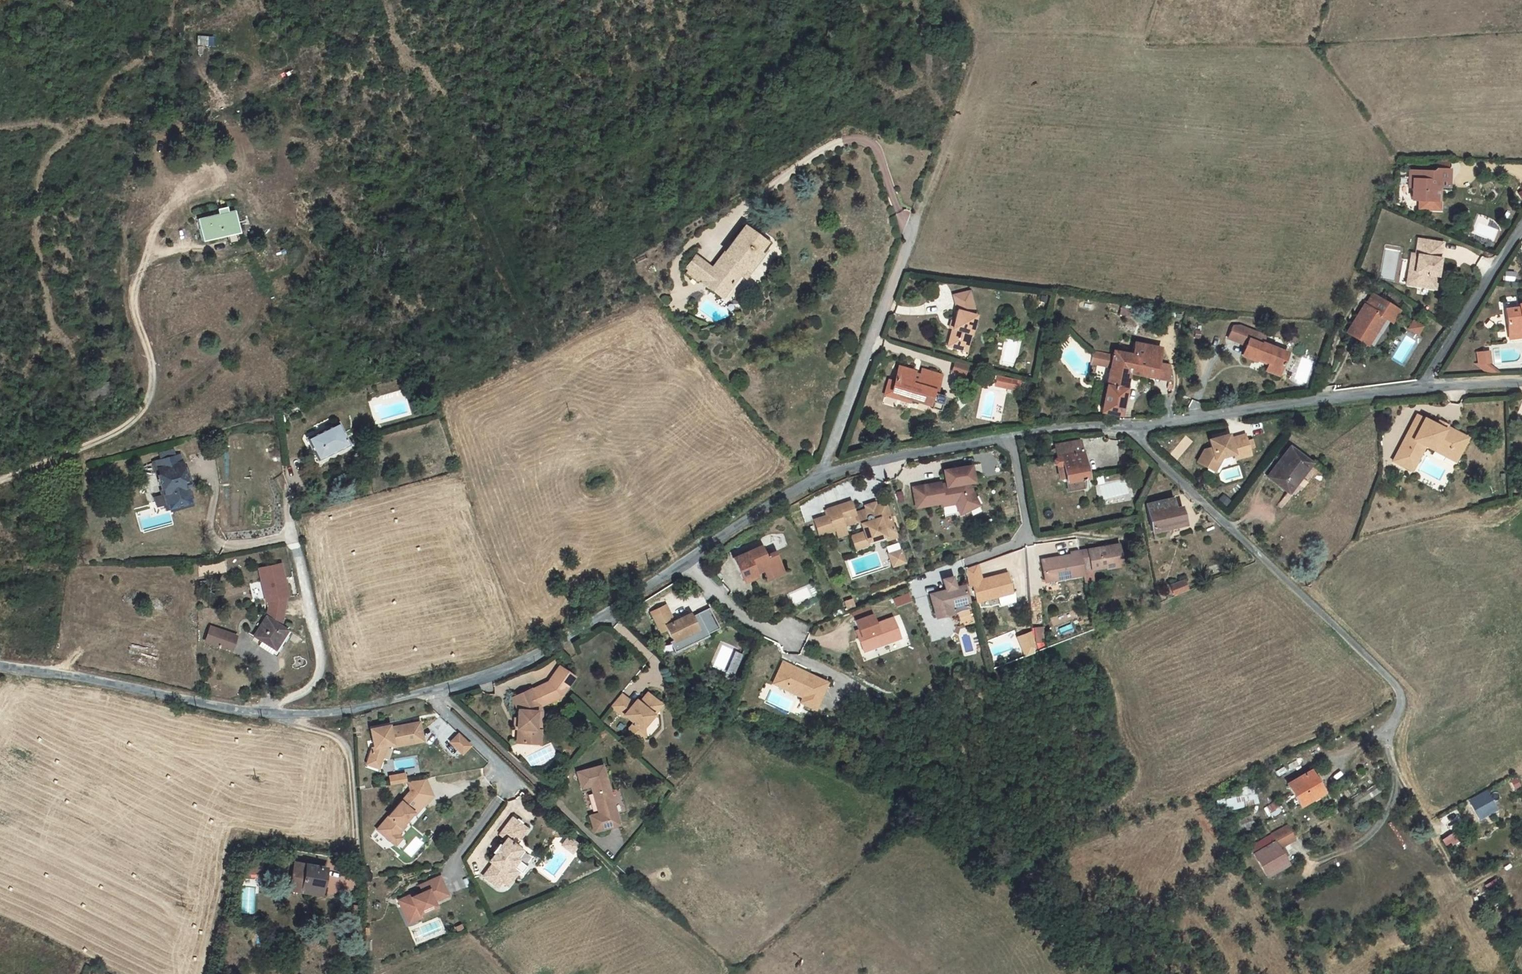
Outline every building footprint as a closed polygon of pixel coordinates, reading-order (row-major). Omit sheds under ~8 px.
[(1437,161),(1436,169),(1447,169),(1448,161),(1437,161)] [(1433,171),(1415,170),(1415,179),(1413,178),(1412,187),(1412,200),(1419,200),(1428,209),(1440,197),(1437,195),(1437,190),(1440,187),(1448,187),(1449,169),(1447,169),(1436,169),(1435,168),(1433,171)] [(1440,197),(1428,209),(1439,209),(1440,197)] [(1428,209),(1419,200),(1419,209),(1428,209)] [(219,215),(198,219),(203,242),(227,235),(228,235),(240,233),(237,223),(235,211),(227,213),(226,207),(218,210),(219,215)] [(686,268),(689,270),(700,278),(703,281),(704,281),(706,278),(714,285),(719,278),(730,287),(740,273),(744,276),(770,242),(762,237),(761,239),(744,226),(712,268),(695,256),(686,268)] [(228,235),(227,235),(230,244),(242,242),(240,233),(228,235)] [(1438,270),(1442,243),(1418,239),(1416,254),(1411,253),(1410,263),(1416,264),(1412,285),(1435,289),(1437,276),(1438,270)] [(1410,263),(1406,284),(1412,285),(1416,264),(1410,263)] [(689,270),(687,274),(697,282),(700,278),(689,270)] [(703,281),(702,282),(722,297),(730,287),(719,278),(714,285),(706,278),(704,281),(703,281)] [(952,328),(947,346),(958,349),(960,339),(968,341),(975,315),(969,291),(953,295),(957,310),(954,321),(952,328)] [(1347,332),(1365,344),(1371,335),(1373,336),(1379,326),(1377,325),(1382,316),(1391,322),(1398,311),(1374,296),(1367,306),(1364,304),(1356,317),(1358,318),(1355,323),(1353,322),(1347,332)] [(1518,304),(1518,307),(1505,309),(1508,333),(1521,331),(1521,326),(1521,321),(1521,304),(1518,304)] [(1420,335),(1425,324),(1413,319),(1408,330),(1420,335)] [(1265,336),(1251,331),(1239,326),(1233,326),(1229,338),(1246,345),(1245,347),(1248,348),(1244,356),(1255,360),(1256,358),(1268,363),(1265,370),(1278,375),(1287,353),(1268,346),(1269,343),(1263,340),(1265,336)] [(958,349),(966,351),(968,341),(960,339),(958,349)] [(1128,373),(1155,378),(1158,363),(1161,348),(1135,343),(1133,355),(1114,351),(1113,354),(1107,384),(1101,412),(1120,415),(1128,373)] [(1113,354),(1093,351),(1091,363),(1110,366),(1113,354)] [(1485,352),(1477,352),(1479,364),(1486,363),(1485,352)] [(967,366),(955,363),(952,372),(964,376),(967,366)] [(1168,365),(1158,363),(1155,378),(1169,380),(1171,370),(1168,365)] [(899,366),(894,381),(892,391),(900,393),(898,399),(910,402),(912,397),(919,399),(918,402),(929,405),(930,401),(933,402),(931,408),(940,411),(944,396),(933,393),(933,390),(937,391),(941,375),(922,370),(920,375),(914,373),(915,371),(899,366)] [(1020,380),(997,376),(995,385),(1013,389),(1014,384),(1019,385),(1020,380)] [(894,381),(889,380),(884,395),(898,399),(900,393),(892,391),(894,381)] [(1424,418),(1417,415),(1409,431),(1415,434),(1424,418)] [(1409,431),(1393,461),(1412,471),(1425,446),(1434,451),(1438,444),(1448,449),(1449,451),(1447,454),(1456,459),(1465,442),(1463,435),(1446,426),(1444,429),(1437,425),(1424,418),(1415,434),(1409,431)] [(1447,425),(1439,420),(1437,425),(1444,429),(1446,426),(1447,425)] [(307,439),(318,460),(349,445),(338,423),(307,439)] [(1230,439),(1228,434),(1209,439),(1211,447),(1204,449),(1198,462),(1210,468),(1215,459),(1223,457),(1234,453),(1235,459),(1250,455),(1248,448),(1246,441),(1245,434),(1230,439)] [(1082,453),(1080,440),(1054,445),(1056,457),(1056,458),(1053,460),(1053,464),(1057,465),(1059,478),(1065,478),(1065,481),(1083,478),(1087,477),(1084,463),(1081,463),(1079,453),(1082,453)] [(1438,444),(1434,451),(1446,457),(1455,462),(1456,459),(1447,454),(1449,451),(1448,449),(1438,444)] [(1311,462),(1291,447),(1274,470),(1276,471),(1270,479),(1288,493),(1311,462)] [(196,505),(181,454),(153,461),(169,512),(196,505)] [(1223,457),(1215,459),(1210,468),(1215,471),(1223,457)] [(974,497),(967,483),(974,482),(971,466),(944,470),(946,484),(940,485),(940,483),(923,486),(926,505),(942,502),(942,505),(955,503),(958,511),(968,506),(966,501),(974,497)] [(1083,478),(1065,481),(1067,491),(1084,488),(1083,478)] [(926,505),(923,486),(913,488),(916,507),(926,505)] [(968,506),(958,511),(960,514),(978,505),(974,497),(966,501),(968,506)] [(1172,498),(1146,504),(1152,532),(1171,528),(1169,521),(1183,518),(1180,507),(1174,508),(1172,498)] [(893,527),(885,503),(876,506),(875,506),(876,509),(867,512),(866,509),(854,513),(851,501),(827,509),(829,515),(832,526),(834,526),(835,529),(838,536),(846,534),(843,526),(857,521),(861,524),(863,532),(851,536),(855,549),(868,545),(867,542),(885,536),(883,530),(893,527)] [(875,502),(865,505),(866,509),(867,512),(876,509),(875,506),(876,506),(875,502)] [(829,515),(814,520),(819,535),(835,529),(834,526),(832,526),(829,515)] [(1171,528),(1185,525),(1183,518),(1169,521),(1171,528)] [(868,545),(895,536),(893,527),(883,530),(885,536),(867,542),(868,545)] [(1106,567),(1106,568),(1122,566),(1118,544),(1079,551),(1083,575),(1085,583),(1094,581),(1092,569),(1106,567)] [(766,556),(761,546),(733,558),(743,582),(757,576),(755,573),(763,569),(764,571),(780,564),(775,552),(766,556)] [(900,550),(888,554),(892,566),(898,564),(895,555),(901,553),(900,550)] [(1083,575),(1079,551),(1071,552),(1071,555),(1056,557),(1057,559),(1041,561),(1045,581),(1083,575)] [(904,562),(901,553),(895,555),(898,564),(904,562)] [(267,617),(281,626),(286,597),(288,596),(281,564),(259,568),(266,601),(267,601),(268,608),(267,617)] [(764,571),(768,579),(784,572),(780,564),(764,571)] [(1007,573),(972,582),(977,602),(1012,592),(1007,573)] [(945,590),(930,594),(936,618),(952,614),(950,606),(950,604),(968,599),(964,585),(955,588),(952,577),(943,579),(945,590)] [(1183,580),(1170,586),(1175,595),(1187,590),(1183,580)] [(895,606),(911,602),(909,593),(893,597),(895,606)] [(666,605),(651,612),(661,632),(667,629),(673,641),(675,640),(696,630),(698,629),(690,613),(674,621),(666,605)] [(1072,610),(1052,620),(1056,627),(1076,617),(1072,610)] [(1085,615),(1078,618),(1080,626),(1087,623),(1085,615)] [(288,630),(281,626),(267,617),(266,616),(253,636),(261,641),(275,650),(288,630)] [(893,618),(856,631),(863,651),(900,637),(893,618)] [(237,636),(211,627),(205,642),(231,651),(237,636)] [(1043,641),(1042,628),(1034,628),(1035,642),(1043,641)] [(288,630),(275,650),(261,641),(259,645),(276,657),(292,633),(288,630)] [(696,630),(675,640),(679,648),(700,638),(696,630)] [(733,673),(741,655),(735,652),(727,671),(733,673)] [(548,682),(536,688),(544,704),(560,696),(574,677),(559,666),(548,682)] [(827,683),(794,667),(785,685),(803,694),(802,697),(800,702),(814,709),(827,683)] [(785,685),(784,689),(802,697),(803,694),(785,685)] [(536,688),(531,690),(539,707),(544,704),(536,688)] [(517,743),(527,743),(528,738),(535,738),(536,720),(541,721),(541,711),(539,707),(531,690),(531,689),(513,697),(518,709),(518,719),(518,721),(518,729),(517,743)] [(621,694),(611,706),(623,716),(624,715),(633,722),(629,727),(630,738),(642,737),(642,729),(644,726),(648,721),(645,719),(659,702),(647,693),(639,703),(638,705),(635,705),(633,703),(621,694)] [(648,721),(661,704),(659,702),(645,719),(648,721)] [(527,743),(539,744),(541,721),(536,720),(535,738),(528,738),(527,743)] [(421,730),(419,722),(385,729),(385,726),(370,729),(374,747),(372,748),(370,755),(382,759),(386,746),(392,744),(393,747),(420,741),(418,731),(421,730)] [(462,753),(470,745),(458,733),(450,742),(462,753)] [(382,759),(370,755),(367,764),(378,768),(382,759)] [(619,824),(602,765),(577,772),(582,788),(591,786),(599,813),(590,816),(594,831),(619,824)] [(1310,770),(1287,784),(1300,806),(1323,792),(1310,770)] [(391,785),(408,782),(406,772),(389,775),(391,785)] [(409,792),(424,804),(425,805),(432,796),(429,777),(409,781),(411,790),(409,792)] [(1488,789),(1469,799),(1479,819),(1499,809),(1488,789)] [(424,804),(409,792),(377,829),(391,842),(398,834),(403,828),(401,827),(413,812),(416,812),(424,804)] [(1255,793),(1207,804),(1210,814),(1258,803),(1255,793)] [(1276,802),(1267,807),(1270,813),(1279,808),(1276,802)] [(500,834),(506,839),(489,861),(493,863),(483,876),(497,887),(502,881),(508,885),(513,878),(507,874),(513,866),(518,859),(515,856),(521,849),(509,841),(514,834),(518,837),(521,837),(527,829),(512,818),(500,834)] [(1272,834),(1250,847),(1267,877),(1289,865),(1284,856),(1281,850),(1279,848),(1294,839),(1287,826),(1272,835),(1272,834)] [(402,837),(398,834),(391,842),(395,845),(402,837)] [(572,852),(578,845),(568,837),(562,845),(572,852)] [(521,849),(515,856),(518,859),(524,851),(521,849)] [(249,861),(249,868),(262,868),(262,860),(249,861)] [(325,868),(306,864),(294,862),(290,889),(301,891),(321,895),(325,868)] [(513,866),(507,874),(513,878),(519,871),(513,866)] [(262,868),(249,868),(249,876),(262,876),(262,868)] [(448,895),(440,876),(420,885),(423,892),(412,897),(411,895),(398,900),(406,917),(418,912),(419,914),(437,906),(434,901),(448,895)] [(419,914),(418,912),(406,917),(409,923),(421,917),(419,914)]
